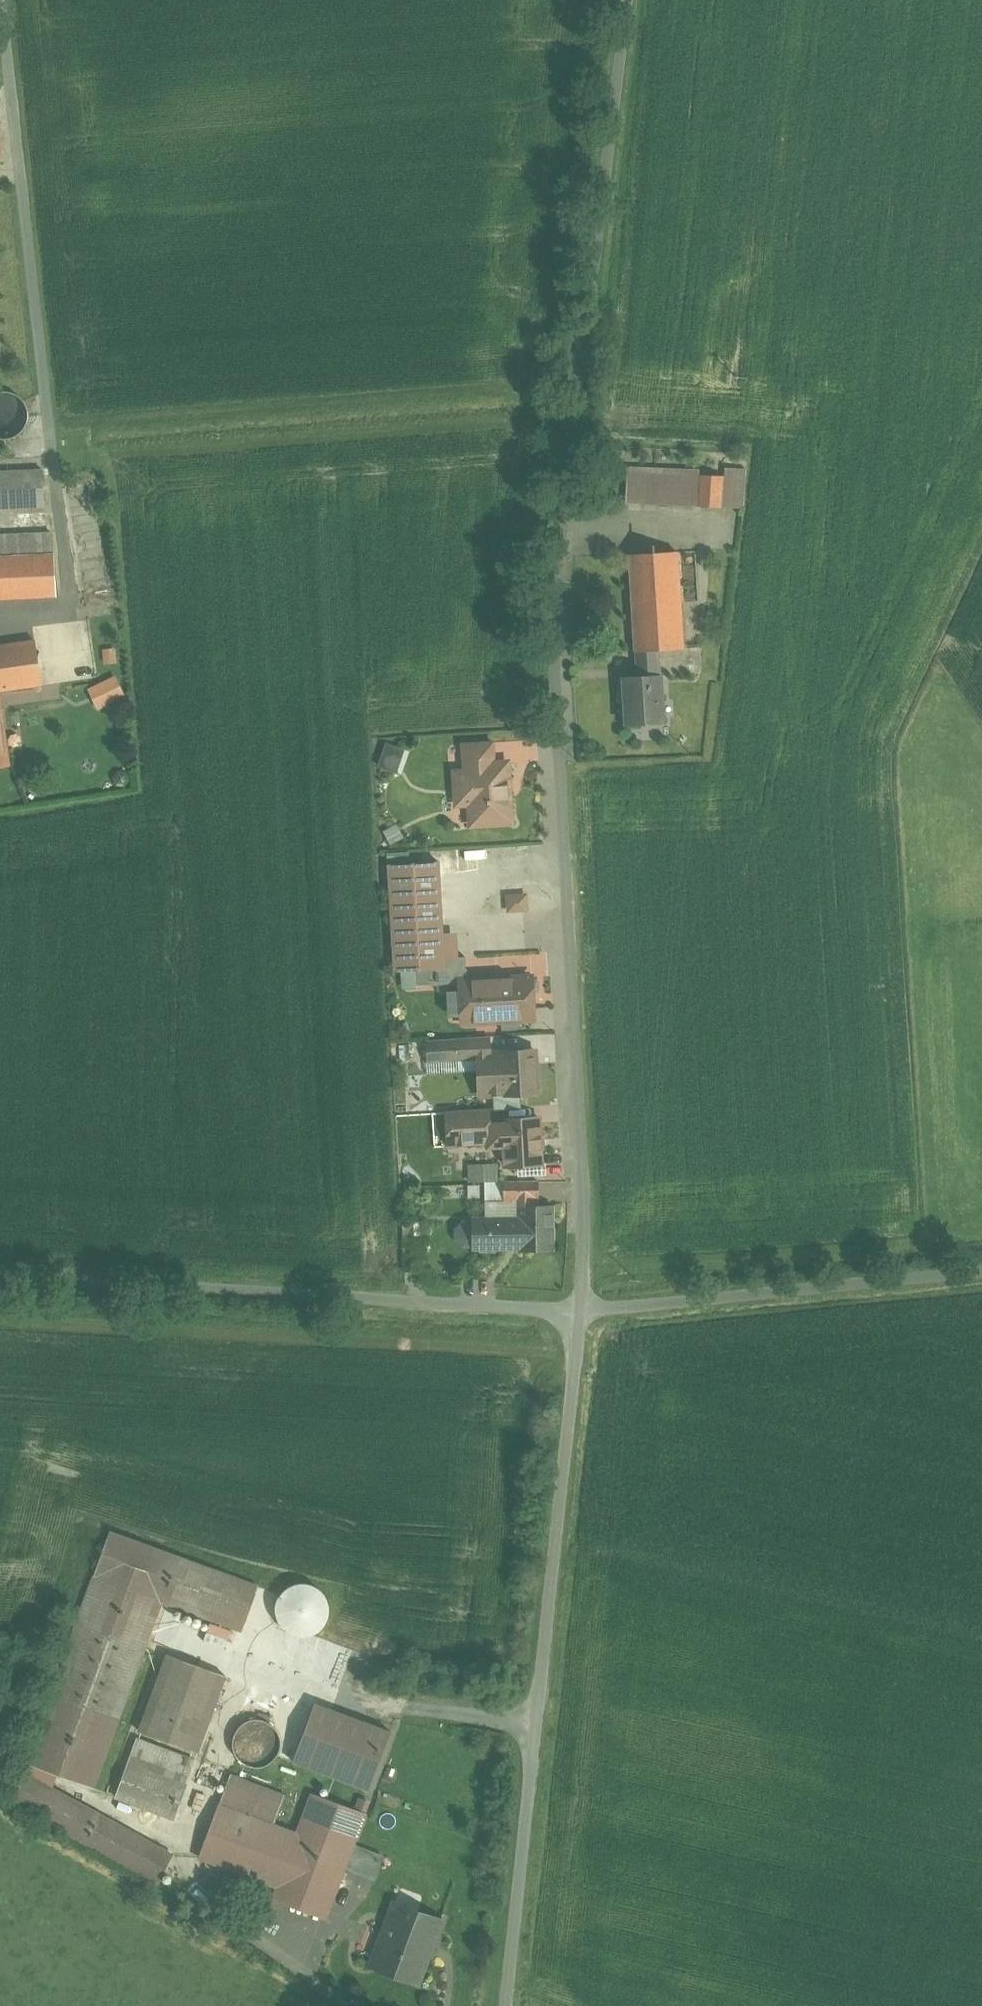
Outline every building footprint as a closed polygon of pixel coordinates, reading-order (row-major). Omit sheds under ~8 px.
[(28,415),(26,406),(21,398),(13,393),(4,391),(0,392),(0,439),(5,440),(14,438),(22,432),(27,424),(28,415)] [(723,476),(630,472),(628,503),(742,508),(744,470),(723,469),(723,476)] [(0,472),(0,508),(44,506),(43,470),(0,472)] [(0,537),(0,558),(53,556),(52,534),(0,537)] [(677,552),(628,555),(634,651),(657,650),(683,648),(677,552)] [(0,558),(0,597),(55,595),(53,556),(0,558)] [(0,645),(0,691),(41,685),(35,640),(0,645)] [(657,650),(634,651),(636,678),(622,679),(623,681),(626,680),(627,705),(625,705),(626,725),(664,722),(661,675),(659,675),(657,650)] [(492,742),(461,744),(463,773),(455,773),(456,793),(466,793),(469,795),(471,824),(509,822),(506,764),(494,764),(492,742)] [(437,861),(388,865),(394,972),(430,970),(444,969),(443,958),(437,861)] [(465,957),(443,958),(444,969),(430,970),(431,985),(466,983),(465,957)] [(498,990),(463,992),(464,1024),(501,1023),(501,1021),(533,1019),(531,977),(497,979),(498,990)] [(488,1038),(424,1042),(426,1062),(478,1059),(489,1058),(489,1053),(488,1038)] [(534,1051),(489,1053),(489,1058),(478,1059),(480,1096),(493,1095),(494,1109),(520,1108),(519,1093),(537,1092),(534,1051)] [(487,1110),(465,1111),(446,1113),(447,1140),(503,1137),(502,1125),(488,1126),(487,1110)] [(538,1118),(502,1120),(502,1125),(503,1137),(504,1166),(541,1164),(538,1118)] [(539,1182),(503,1183),(503,1203),(519,1203),(519,1206),(539,1206),(539,1182)] [(503,1183),(485,1183),(486,1203),(503,1203),(503,1183)] [(539,1206),(519,1206),(519,1219),(519,1244),(553,1244),(552,1206),(539,1206)] [(519,1219),(474,1219),(474,1220),(463,1221),(455,1229),(455,1239),(463,1247),(474,1247),(474,1248),(519,1248),(519,1244),(519,1219)] [(185,1559),(111,1532),(94,1576),(162,1601),(169,1603),(185,1559)] [(185,1559),(169,1603),(244,1631),(261,1587),(185,1559)] [(162,1601),(94,1576),(26,1763),(93,1788),(162,1601)] [(328,1620),(329,1609),(327,1599),(321,1591),(312,1585),(302,1583),(292,1586),(283,1591),(278,1600),(276,1611),(278,1621),(284,1629),(293,1635),(303,1637),(313,1634),(322,1628),(328,1620)] [(226,1675),(168,1654),(140,1731),(198,1752),(226,1675)] [(391,1732),(315,1704),(294,1761),(369,1789),(391,1732)] [(279,1752),(281,1743),(279,1733),(273,1726),(265,1721),(256,1719),(247,1721),(239,1726),(234,1734),(232,1744),(234,1753),(240,1761),(248,1766),(257,1767),(266,1765),(274,1760),(279,1752)] [(195,1760),(138,1738),(128,1763),(186,1784),(195,1760)] [(186,1784),(128,1763),(116,1797),(175,1819),(187,1785),(186,1784)] [(174,1855),(27,1774),(12,1803),(158,1884),(174,1855)] [(285,1795),(231,1774),(226,1787),(280,1807),(285,1795)] [(299,1835),(273,1826),(280,1807),(226,1787),(200,1857),(279,1886),(275,1898),(325,1917),(364,1814),(314,1795),(299,1835)] [(383,1856),(357,1846),(349,1869),(374,1878),(383,1856)] [(441,1920),(395,1903),(384,1932),(387,1933),(375,1966),(372,1964),(371,1966),(418,1983),(418,1982),(416,1981),(430,1944),(432,1944),(441,1920)]
